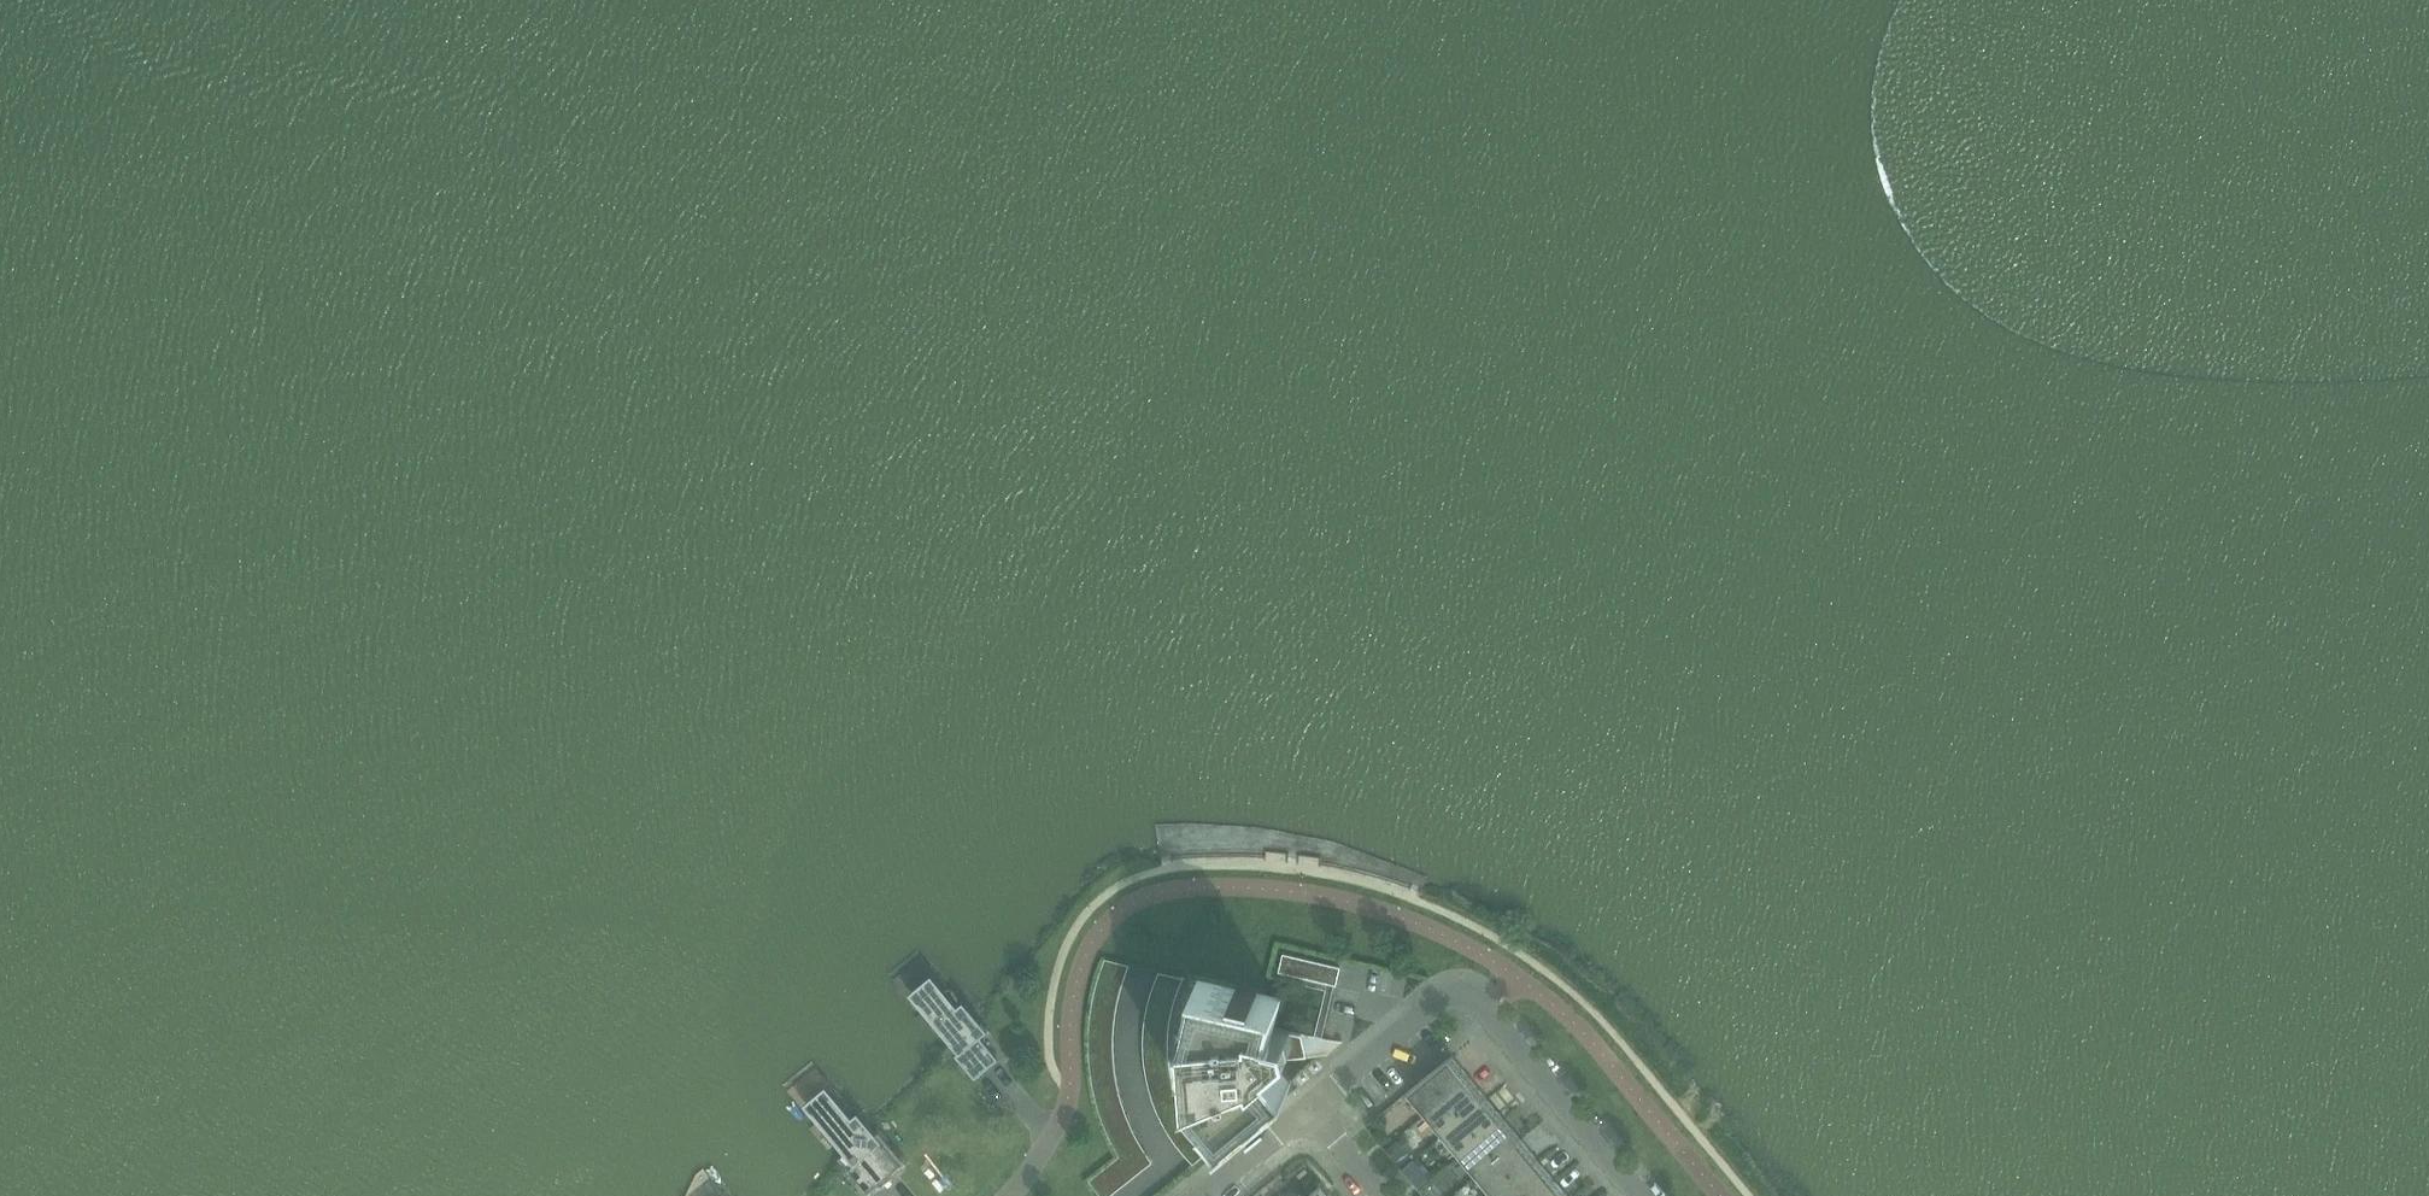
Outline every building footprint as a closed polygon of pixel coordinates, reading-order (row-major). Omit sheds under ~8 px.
[(1279,972),(1335,985),(1336,985),(1340,968),(1283,955),(1279,972)] [(975,1079),(999,1059),(980,1036),(987,1031),(988,1033),(990,1032),(964,1000),(958,1005),(932,974),(910,993),(960,1052),(955,1055),(975,1079)] [(1192,977),(1191,980),(1187,989),(1182,1000),(1179,1012),(1177,1022),(1176,1033),(1175,1045),(1176,1056),(1178,1069),(1180,1079),(1183,1088),(1188,1100),(1192,1110),(1198,1119),(1204,1128),(1211,1136),(1219,1145),(1257,1113),(1260,1118),(1277,1104),(1273,1100),(1291,1085),(1290,1083),(1289,1084),(1272,1064),(1273,1063),(1272,1061),(1293,1044),(1290,1032),(1274,1028),(1275,1026),(1273,1026),(1279,1000),(1281,1001),(1281,999),(1258,993),(1260,988),(1239,983),(1237,988),(1192,977)] [(1355,1032),(1373,1012),(1364,1003),(1345,1023),(1355,1032)] [(1409,1091),(1427,1113),(1469,1077),(1451,1056),(1409,1091)] [(1427,1113),(1444,1134),(1486,1098),(1469,1077),(1427,1113)] [(870,1190),(893,1170),(874,1147),(881,1142),(883,1144),(885,1143),(859,1111),(853,1116),(827,1085),(805,1103),(854,1163),(850,1166),(870,1190)] [(1444,1134),(1461,1154),(1504,1119),(1486,1098),(1444,1134)] [(1461,1154),(1478,1175),(1521,1140),(1504,1119),(1461,1154)] [(1478,1175),(1495,1195),(1538,1161),(1521,1140),(1478,1175)] [(1495,1195),(1538,1195),(1555,1181),(1538,1161),(1495,1195)] [(909,1185),(927,1191),(931,1177),(914,1171),(909,1185)] [(1555,1181),(1538,1195),(1567,1195),(1555,1181)] [(1299,1193),(1300,1193),(1294,1186),(1282,1195),(1302,1195),(1299,1193)] [(1318,1191),(1322,1188),(1321,1186),(1309,1195),(1323,1195),(1318,1191)]
